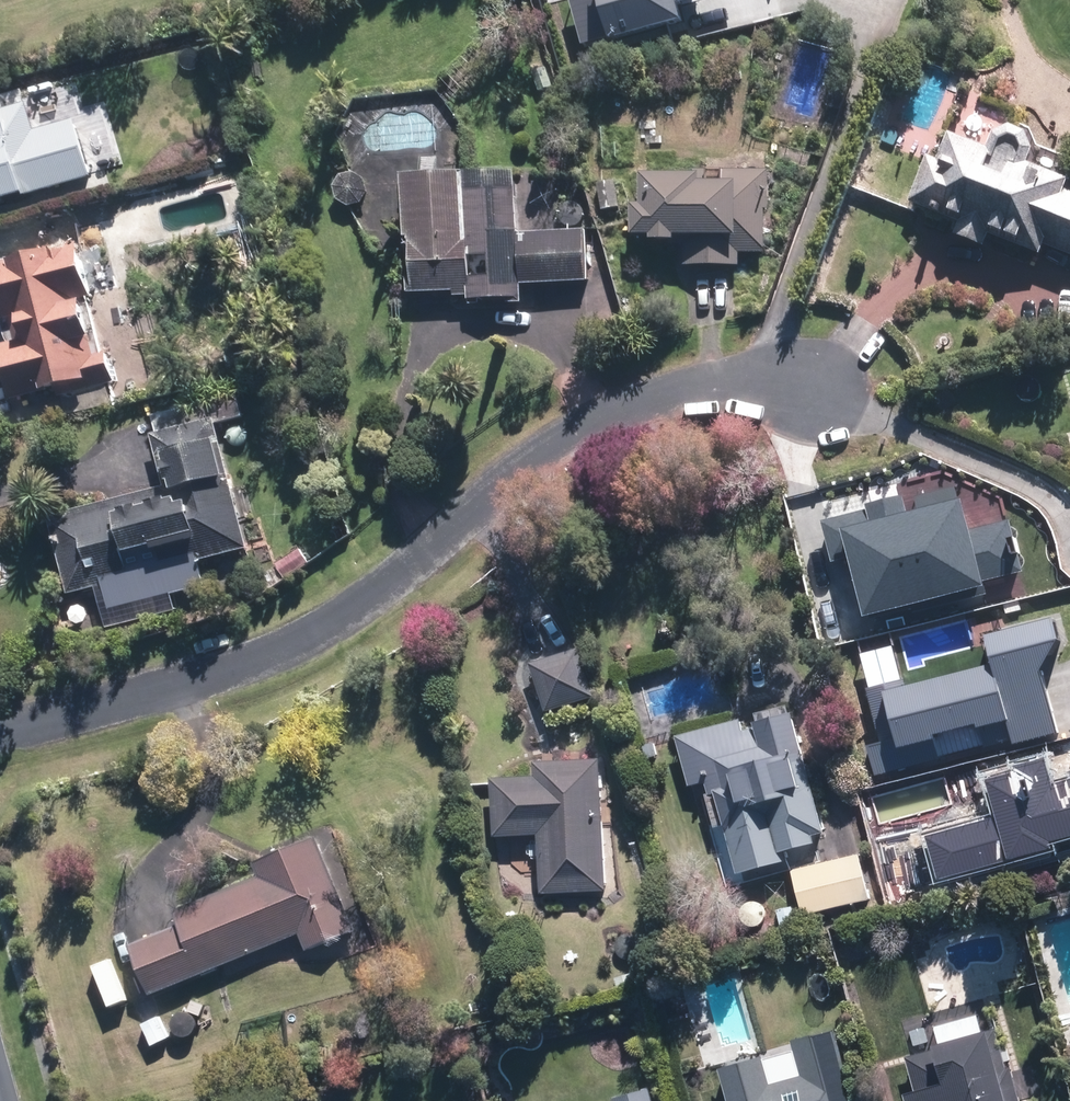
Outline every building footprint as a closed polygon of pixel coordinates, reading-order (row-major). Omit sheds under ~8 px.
[(18,96),(0,101),(0,204),(32,194),(31,191),(50,185),(18,96)] [(953,134),(942,159),(934,156),(911,207),(954,226),(951,233),(985,248),(991,235),(1047,260),(1052,249),(1069,258),(1069,181),(1018,160),(1010,178),(994,172),(1001,153),(953,134)] [(658,239),(686,241),(685,266),(743,269),(744,251),(767,252),(769,215),(772,215),(774,169),(765,169),(766,151),(726,149),(726,157),(690,156),(690,158),(674,157),(674,152),(646,151),(645,173),(637,173),(636,189),(648,190),(647,204),(631,203),(630,227),(638,228),(637,236),(658,237),(658,239)] [(422,173),(408,174),(408,242),(413,242),(413,292),(456,292),(456,302),(525,301),(525,283),(591,283),(591,231),(557,231),(557,216),(538,216),(538,201),(531,201),(531,170),(455,172),(454,157),(421,158),(422,173)] [(620,181),(599,183),(602,211),(622,209),(620,181)] [(3,344),(15,390),(3,394),(10,423),(67,409),(62,389),(96,380),(94,375),(117,369),(98,296),(122,289),(103,220),(37,237),(42,254),(0,265),(0,300),(11,342),(3,344)] [(255,518),(245,483),(233,486),(216,421),(152,435),(164,487),(48,513),(67,598),(101,591),(106,613),(211,590),(205,562),(251,551),(243,522),(255,518)] [(865,509),(820,521),(831,561),(847,559),(862,616),(983,585),(981,581),(1022,571),(1009,520),(969,530),(960,498),(957,499),(953,487),(915,496),(916,509),(906,511),(900,496),(864,504),(865,509)] [(312,566),(302,549),(256,575),(266,593),(312,566)] [(948,647),(914,630),(887,685),(931,707),(928,713),(942,720),(945,714),(958,721),(953,729),(972,738),(976,730),(1049,766),(1069,722),(1069,717),(1015,690),(1019,682),(984,665),(984,664),(984,662),(984,661),(983,660),(983,658),(982,657),(982,656),(981,654),(980,653),(979,652),(979,651),(978,650),(977,649),(976,648),(974,647),(973,647),(972,646),(971,645),(970,645),(968,644),(967,644),(966,644),(964,643),(963,643),(961,643),(960,643),(959,643),(957,644),(956,644),(954,644),(953,645),(952,645),(951,646),(949,646),(948,647)] [(580,648),(532,662),(547,711),(594,697),(580,648)] [(726,827),(739,875),(789,861),(786,852),(818,843),(816,837),(830,833),(793,703),(678,736),(693,788),(705,785),(717,829),(726,827)] [(978,750),(947,736),(939,754),(970,768),(978,750)] [(605,889),(602,758),(538,759),(538,774),(496,775),(497,836),(541,835),(542,890),(605,889)] [(1069,802),(1069,771),(1033,788),(1049,822),(1068,813),(1065,805),(1069,802)] [(1009,783),(1006,783),(1003,784),(1000,785),(998,786),(995,788),(993,791),(992,793),(991,796),(990,799),(990,803),(991,806),(992,808),(994,811),(996,813),(998,815),(1001,817),(1004,818),(1007,818),(1010,818),(1013,818),(1016,817),(1019,815),(1021,813),(1023,811),(1024,808),(1025,805),(1026,802),(1026,799),(1025,796),(1024,793),(1023,790),(1021,788),(1018,786),(1015,784),(1012,783),(1009,783)] [(255,860),(261,875),(176,910),(180,921),(130,941),(152,994),(302,932),(310,949),(355,931),(315,835),(255,860)] [(859,852),(793,870),(806,916),(872,898),(859,852)] [(757,899),(754,898),(751,899),(748,900),(746,901),(743,903),(741,905),(739,908),(738,911),(737,914),(737,917),(738,920),(738,923),(740,925),(742,928),(744,930),(746,932),(749,933),(752,933),(755,934),(758,933),(761,932),(764,931),(766,929),(769,927),(770,924),(771,922),(772,919),(772,916),(772,913),(771,910),(770,907),(768,904),(766,902),(763,901),(760,899),(757,899)] [(998,1027),(984,1031),(980,1018),(937,1029),(940,1042),(906,1051),(916,1091),(905,1093),(907,1100),(1017,1100),(998,1027)] [(837,1031),(793,1043),(802,1078),(773,1086),(765,1056),(720,1068),(729,1100),(856,1100),(837,1031)] [(650,1088),(617,1097),(618,1100),(654,1100),(650,1088)]
